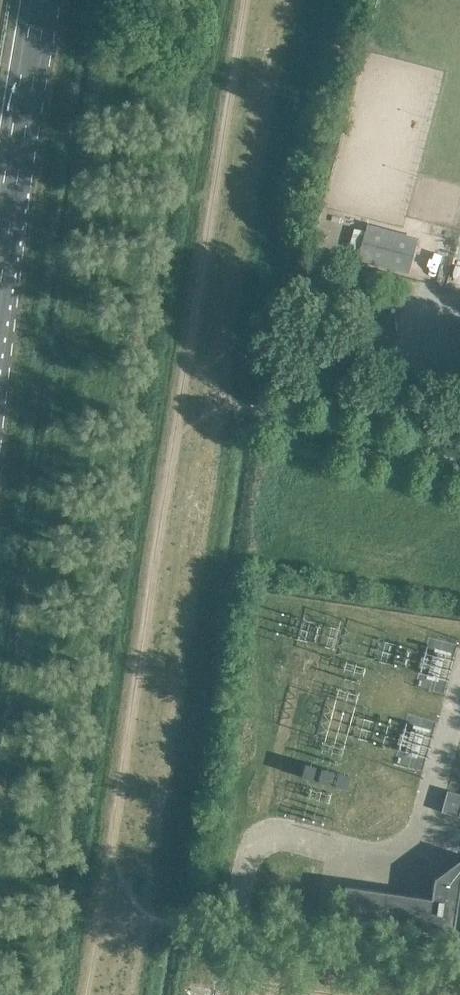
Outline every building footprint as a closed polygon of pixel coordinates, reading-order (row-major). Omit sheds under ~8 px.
[(410,269),(419,235),(366,221),(357,255),(410,269)] [(459,811),(459,794),(447,790),(441,811),(458,816),(459,811)] [(445,933),(448,933),(449,932),(450,932),(451,931),(452,930),(453,929),(453,928),(459,881),(459,859),(433,879),(430,898),(344,886),(343,896),(334,895),(332,906),(341,907),(340,916),(338,916),(338,917),(445,933)] [(221,985),(231,985),(231,976),(222,975),(221,985)]
